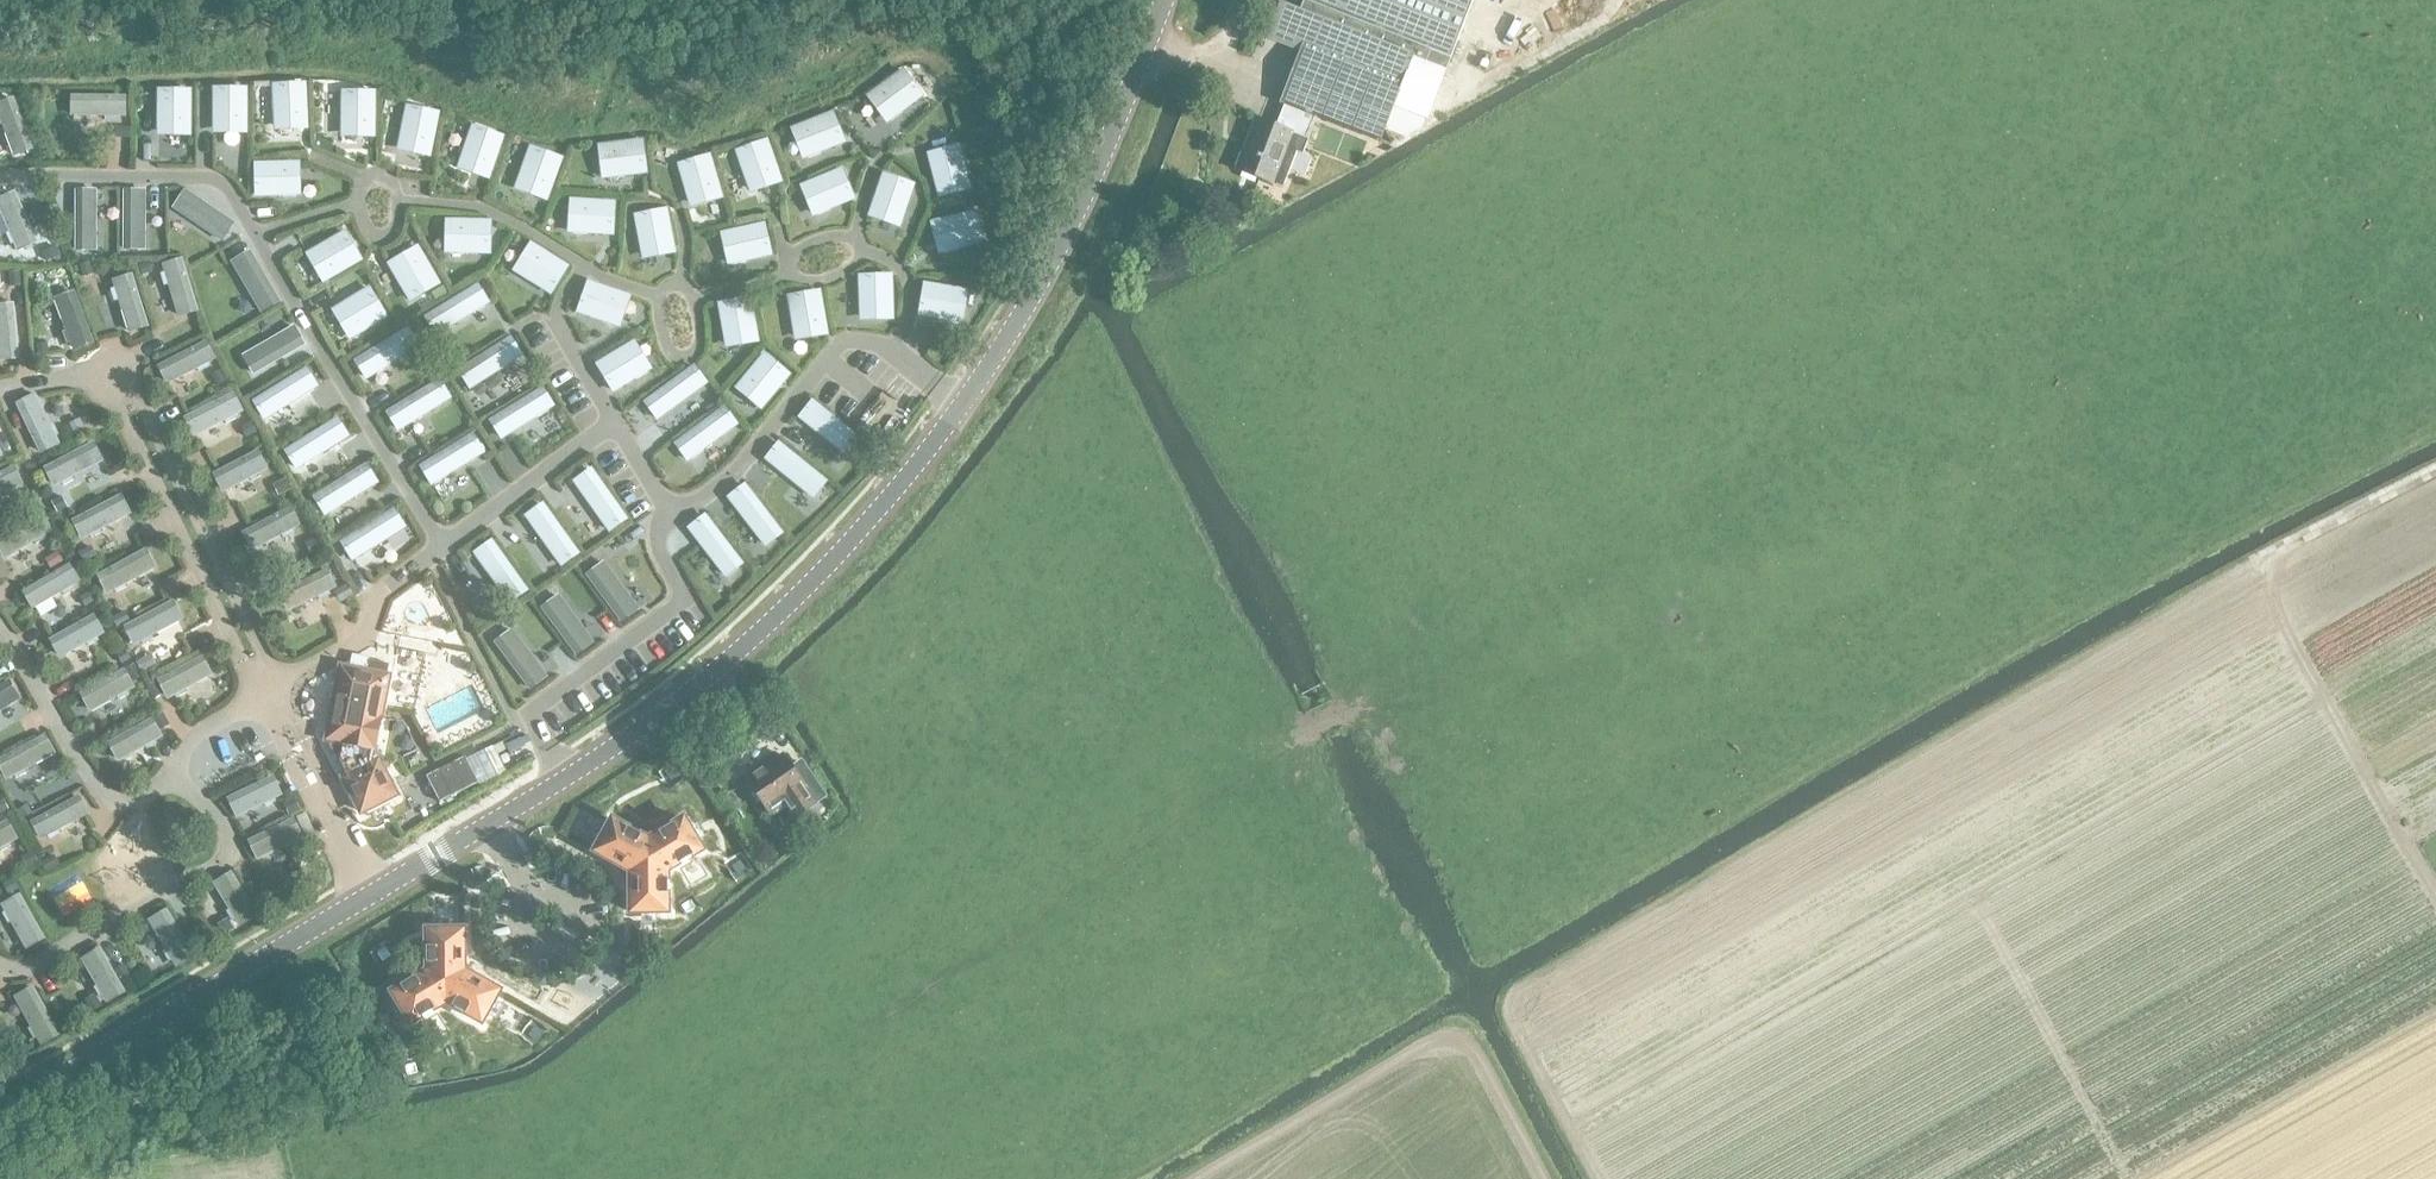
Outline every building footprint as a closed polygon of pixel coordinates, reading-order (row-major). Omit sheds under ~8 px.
[(1303,1),(1450,58),(1473,0),(1302,0),(1303,1)] [(1294,132),(1293,133),(1307,139),(1317,114),(1379,140),(1392,105),(1426,119),(1450,58),(1303,1),(1299,11),(1281,3),(1268,37),(1301,50),(1281,102),(1285,103),(1277,126),(1294,132)] [(901,109),(921,95),(902,70),(872,92),(883,107),(882,107),(890,119),(902,110),(901,109)] [(304,84),(273,85),(274,110),(273,110),(273,124),(288,123),(288,122),(306,121),(304,84)] [(245,88),(214,88),(214,112),(213,112),(213,127),(227,127),(227,125),(245,125),(245,88)] [(189,90),(157,90),(157,115),(156,115),(156,129),(169,129),(169,127),(189,127),(189,90)] [(373,92),(343,91),(342,116),(341,116),(340,130),(355,131),(355,129),(373,129),(373,92)] [(124,114),(124,97),(72,96),(72,114),(105,114),(105,119),(116,119),(116,114),(124,114)] [(31,148),(13,99),(0,104),(0,124),(3,122),(15,154),(31,148)] [(437,112),(407,106),(402,130),(400,130),(398,144),(412,147),(412,145),(429,149),(437,112)] [(832,113),(797,127),(804,143),(802,144),(808,157),(821,152),(820,150),(843,141),(832,113)] [(1236,169),(1274,184),(1282,187),(1296,151),(1302,154),(1307,139),(1293,133),(1294,132),(1277,126),(1256,117),(1247,139),(1249,140),(1238,168),(1236,167),(1236,169)] [(130,138),(130,127),(116,126),(115,137),(130,138)] [(502,136),(473,126),(464,149),(463,149),(458,162),(472,167),(472,165),(489,171),(502,136)] [(621,174),(645,171),(641,140),(604,145),(606,163),(605,163),(607,177),(621,176),(621,174)] [(766,140),(737,150),(745,173),(743,174),(748,187),(762,182),(761,181),(778,175),(766,140)] [(560,158),(530,147),(522,171),(520,170),(516,183),(529,187),(529,186),(548,193),(560,158)] [(942,154),(928,157),(931,171),(933,171),(939,195),(969,187),(959,151),(942,155),(942,154)] [(708,155),(679,164),(686,187),(684,188),(688,201),(702,197),(702,196),(719,191),(708,155)] [(290,205),(290,186),(287,186),(287,169),(254,169),(254,202),(271,202),(271,205),(290,205)] [(841,169),(806,184),(813,200),(812,201),(818,214),(831,208),(830,207),(853,197),(841,169)] [(883,174),(871,210),(888,215),(888,217),(901,221),(906,208),(905,207),(912,184),(883,174)] [(76,190),(76,247),(94,247),(95,190),(76,190)] [(124,190),(124,247),(144,247),(144,190),(124,190)] [(232,223),(185,190),(173,207),(221,239),(232,223)] [(35,241),(14,193),(0,199),(0,205),(11,231),(7,233),(11,243),(16,241),(19,248),(35,241)] [(574,218),(573,232),(587,233),(587,232),(612,233),(614,202),(576,200),(575,218),(574,218)] [(648,211),(634,214),(636,228),(638,228),(642,252),(672,246),(666,209),(648,213),(648,211)] [(447,251),(465,255),(466,253),(482,257),(489,224),(457,217),(453,233),(451,233),(447,251)] [(935,226),(944,258),(976,250),(968,218),(935,226)] [(763,224),(726,232),(730,249),(729,249),(732,264),(746,260),(746,259),(770,254),(763,224)] [(360,258),(344,232),(323,244),(323,243),(310,250),(317,263),(319,262),(328,277),(360,258)] [(60,255),(56,245),(42,251),(46,261),(60,255)] [(524,260),(516,272),(528,280),(529,279),(550,292),(566,266),(535,246),(525,261),(524,260)] [(261,310),(277,301),(249,251),(232,261),(261,310)] [(398,279),(410,299),(437,282),(419,251),(403,261),(402,260),(389,267),(397,280),(398,279)] [(179,315),(196,310),(181,260),(164,265),(166,272),(161,274),(164,284),(169,282),(179,315)] [(152,272),(148,261),(139,264),(142,274),(152,272)] [(92,274),(89,262),(79,265),(82,277),(92,274)] [(10,286),(21,285),(20,271),(9,271),(10,286)] [(129,330),(146,325),(131,275),(114,280),(116,288),(111,289),(114,300),(119,298),(129,330)] [(860,300),(858,300),(859,315),(873,314),(873,313),(891,312),(890,275),(859,276),(860,300)] [(588,282),(577,311),(601,319),(600,320),(614,325),(618,312),(617,311),(623,294),(588,282)] [(955,321),(955,320),(957,310),(956,309),(959,290),(922,284),(918,314),(942,318),(942,319),(955,321)] [(438,332),(489,301),(479,285),(428,315),(438,332)] [(385,316),(369,288),(349,300),(348,298),(336,306),(343,318),(344,317),(354,334),(385,316)] [(819,291),(788,296),(792,320),(791,320),(793,335),(808,332),(807,331),(825,328),(819,291)] [(90,342),(72,292),(56,298),(67,330),(62,332),(66,342),(71,340),(74,348),(90,342)] [(749,298),(719,303),(723,327),(721,327),(724,342),(738,339),(738,338),(755,335),(749,298)] [(17,357),(12,304),(0,305),(0,358),(17,357)] [(293,326),(244,355),(253,372),(303,343),(293,326)] [(407,329),(356,361),(366,377),(401,355),(402,357),(414,349),(414,347),(417,345),(407,329)] [(469,386),(520,356),(510,339),(459,370),(469,386)] [(47,341),(35,343),(38,357),(49,355),(47,341)] [(206,361),(213,357),(205,342),(159,366),(167,381),(196,366),(199,371),(208,366),(206,361)] [(629,344),(597,364),(613,390),(634,377),(635,378),(647,371),(640,358),(638,359),(629,344)] [(772,393),(788,374),(764,354),(740,383),(754,394),(753,396),(764,405),(773,394),(772,393)] [(672,406),(705,382),(694,366),(645,402),(656,418),(660,415),(661,416),(673,408),(672,406)] [(219,369),(211,374),(217,385),(226,380),(219,369)] [(305,369),(254,401),(265,417),(300,395),(301,397),(313,389),(312,388),(316,385),(305,369)] [(439,380),(388,413),(398,429),(433,407),(434,408),(446,400),(445,399),(449,397),(439,380)] [(542,388),(491,420),(501,437),(536,415),(537,416),(549,408),(548,407),(552,405),(542,388)] [(233,413),(240,409),(232,394),(186,418),(194,434),(224,418),(226,423),(235,418),(233,413)] [(52,436),(57,434),(53,424),(48,426),(33,396),(17,403),(40,451),(56,443),(52,436)] [(858,439),(811,401),(799,416),(831,442),(830,443),(842,453),(843,451),(846,454),(858,439)] [(736,423),(724,407),(675,443),(687,459),(690,456),(691,458),(703,449),(702,448),(736,423)] [(79,418),(69,422),(75,435),(85,430),(79,418)] [(336,419),(285,451),(295,467),(330,445),(331,447),(344,439),(343,438),(346,435),(336,419)] [(250,420),(240,425),(246,437),(256,431),(250,420)] [(472,435),(421,467),(432,483),(467,461),(467,462),(480,455),(479,453),(483,451),(472,435)] [(70,474),(100,459),(92,443),(45,468),(53,483),(61,479),(63,484),(72,479),(70,474)] [(825,481),(778,443),(766,458),(798,484),(797,485),(808,494),(809,493),(813,496),(825,481)] [(262,469),(269,466),(261,450),(215,474),(223,490),(253,474),(255,479),(264,474),(262,469)] [(365,465),(314,497),(324,514),(359,491),(360,493),(373,485),(372,484),(375,481),(365,465)] [(21,483),(13,467),(0,473),(0,492),(4,491),(6,495),(16,491),(13,486),(21,483)] [(609,530),(625,519),(590,469),(574,481),(577,484),(576,485),(584,497),(585,496),(609,530)] [(286,477),(272,484),(278,495),(292,488),(286,477)] [(780,532),(744,485),(728,497),(754,529),(752,530),(761,542),(763,541),(765,544),(780,532)] [(40,500),(35,490),(22,498),(27,507),(40,500)] [(55,512),(68,505),(63,495),(50,502),(55,512)] [(98,527),(128,511),(120,496),(73,520),(81,536),(88,532),(91,536),(100,532),(98,527)] [(571,550),(537,502),(521,512),(555,561),(571,550)] [(291,528),(299,524),(291,508),(243,532),(251,548),(282,532),(284,537),(294,532),(291,528)] [(393,510),(342,542),(352,558),(387,536),(388,538),(401,530),(400,528),(403,526),(393,510)] [(49,529),(40,514),(0,538),(0,550),(4,556),(33,538),(36,543),(45,538),(42,533),(49,529)] [(704,515),(688,527),(725,575),(741,563),(704,515)] [(310,553),(321,547),(315,536),(304,542),(310,553)] [(510,601),(526,590),(491,541),(475,552),(477,556),(476,557),(485,568),(486,567),(510,601)] [(96,555),(91,545),(78,552),(83,562),(96,555)] [(123,582),(153,566),(145,550),(98,575),(106,590),(113,587),(116,591),(125,586),(123,582)] [(63,560),(57,551),(44,558),(50,568),(63,560)] [(640,608),(604,560),(588,571),(624,619),(640,608)] [(70,584),(77,580),(69,565),(23,591),(32,606),(61,589),(64,594),(73,588),(70,584)] [(324,591),(330,587),(322,572),(280,593),(287,609),(314,595),(316,600),(326,595),(324,591)] [(347,583),(334,590),(340,602),(354,594),(347,583)] [(94,601),(89,591),(80,596),(85,606),(94,601)] [(594,641),(559,593),(543,604),(578,653),(594,641)] [(150,633),(180,617),(172,602),(125,626),(133,642),(141,638),(143,643),(153,638),(150,633)] [(116,626),(129,620),(124,610),(111,617),(116,626)] [(95,634),(101,631),(93,616),(51,639),(59,654),(86,640),(88,644),(97,639),(95,634)] [(548,675),(512,628),(496,639),(532,687),(548,675)] [(121,663),(130,658),(125,648),(116,654),(121,663)] [(135,661),(141,671),(156,663),(150,653),(135,661)] [(183,687),(209,673),(201,657),(159,680),(167,695),(173,692),(176,697),(185,692),(183,687)] [(330,742),(335,754),(343,755),(342,760),(349,775),(344,777),(361,811),(395,794),(378,760),(374,762),(372,756),(388,675),(387,675),(389,663),(368,659),(366,671),(341,666),(327,738),(330,739),(330,742)] [(133,662),(124,668),(131,680),(141,675),(133,662)] [(125,689),(132,685),(123,670),(81,693),(90,708),(116,694),(119,698),(128,693),(125,689)] [(163,693),(156,680),(146,686),(153,698),(163,693)] [(17,696),(8,681),(0,686),(0,707),(17,696)] [(169,724),(162,712),(152,717),(159,730),(169,724)] [(153,738),(159,734),(151,719),(109,743),(117,758),(144,743),(146,748),(156,743),(153,738)] [(52,751),(44,735),(0,759),(0,765),(6,776),(13,772),(16,777),(25,772),(22,767),(52,751)] [(769,812),(784,801),(795,817),(827,796),(805,764),(792,772),(789,767),(791,766),(784,755),(747,780),(769,812)] [(477,782),(464,756),(426,775),(439,801),(477,782)] [(273,796),(279,793),(271,777),(228,798),(236,814),(263,800),(265,805),(275,800),(273,796)] [(57,828),(86,812),(78,797),(32,821),(40,837),(47,833),(50,838),(59,833),(57,828)] [(300,809),(294,797),(283,803),(288,814),(300,809)] [(8,808),(3,798),(0,800),(0,812),(8,808)] [(32,812),(27,803),(17,809),(22,818),(32,812)] [(631,912),(667,911),(666,870),(701,849),(683,818),(648,839),(612,819),(594,851),(624,867),(630,878),(631,912)] [(294,838),(300,835),(292,819),(249,841),(257,856),(284,843),(286,847),(296,843),(294,838)] [(15,837),(6,821),(0,825),(0,849),(1,850),(10,845),(8,840),(15,837)] [(32,850),(21,856),(27,867),(38,861),(32,850)] [(53,854),(41,861),(46,871),(59,864),(53,854)] [(240,923),(255,914),(230,873),(215,882),(231,908),(226,911),(232,920),(236,917),(240,923)] [(12,877),(2,882),(8,894),(18,888),(12,877)] [(284,900),(278,887),(267,892),(274,905),(284,900)] [(27,946),(42,937),(19,895),(4,904),(7,910),(3,913),(8,922),(12,919),(27,946)] [(177,965),(192,956),(166,910),(151,919),(168,948),(163,951),(169,960),(173,958),(177,965)] [(234,928),(227,917),(216,923),(223,935),(234,928)] [(411,1023),(445,1002),(481,1022),(499,990),(469,974),(463,963),(463,930),(427,930),(427,971),(392,992),(411,1023)] [(108,1000),(123,991),(99,949),(84,958),(99,984),(94,987),(99,996),(104,993),(108,1000)] [(128,972),(123,963),(114,968),(119,977),(128,972)] [(42,1042),(58,1033),(32,987),(17,996),(33,1025),(29,1028),(34,1037),(38,1035),(42,1042)] [(101,1005),(94,993),(83,999),(90,1011),(101,1005)] [(11,1039),(2,1044),(7,1053),(16,1049),(11,1039)]
